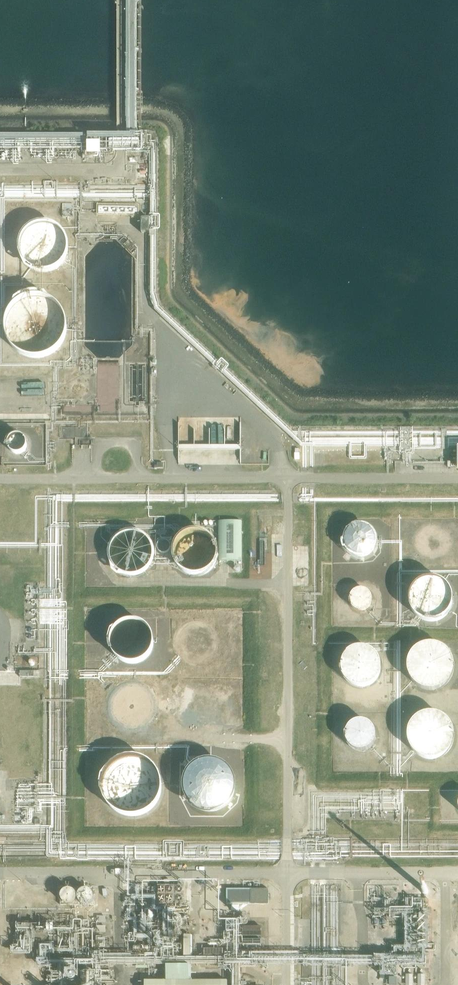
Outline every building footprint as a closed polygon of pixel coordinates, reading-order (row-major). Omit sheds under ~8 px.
[(101,153),(101,142),(89,142),(89,153),(101,153)] [(74,205),(63,205),(63,217),(74,217),(74,205)] [(132,218),(138,219),(139,206),(97,205),(97,216),(132,216),(132,218)] [(69,249),(69,244),(67,239),(65,234),(62,231),(58,228),(53,226),(50,225),(44,225),(39,225),(36,227),(31,229),(28,232),(25,235),(23,240),(22,244),(21,249),(22,254),(23,258),(26,262),(29,266),(32,269),(36,271),(41,272),(46,273),(50,272),(54,271),(58,269),(62,266),(65,262),(67,258),(69,254),(69,249)] [(124,237),(121,240),(120,241),(132,254),(136,250),(135,249),(137,248),(129,240),(128,241),(124,237)] [(27,357),(42,358),(59,350),(67,333),(65,315),(56,303),(41,296),(22,299),(9,312),(5,326),(7,339),(14,349),(27,357)] [(88,390),(88,387),(86,385),(84,383),(81,383),(78,383),(76,385),(74,387),(74,390),(74,392),(75,395),(78,397),(80,397),(83,397),(86,395),(88,393),(88,390)] [(27,445),(27,443),(26,441),(24,438),(22,437),(21,436),(17,435),(15,436),(13,437),(11,438),(9,441),(8,444),(8,445),(9,449),(11,451),(13,453),(17,454),(20,454),(24,452),(25,451),(26,449),(27,445)] [(242,560),(242,520),(220,520),(220,560),(242,560)] [(353,558),(363,559),(374,551),(377,540),(373,531),(361,525),(350,528),(343,538),(345,550),(353,558)] [(219,551),(217,544),(213,538),(207,533),(200,531),(192,531),(185,534),(180,538),(176,544),(175,551),(175,558),(178,565),(183,570),(189,573),(196,575),(203,574),(210,571),(215,566),(218,559),(219,551)] [(154,553),(152,546),(148,540),(142,535),(135,533),(127,533),(120,536),(115,540),(111,546),(110,553),(110,560),(113,566),(118,572),(124,575),(131,577),(138,576),(144,573),(150,567),(153,561),(154,553)] [(161,538),(159,539),(159,541),(159,543),(159,545),(160,547),(162,548),(164,549),(166,548),(168,548),(170,546),(171,545),(171,543),(171,541),(170,539),(168,537),(167,536),(165,536),(163,536),(161,538)] [(420,620),(438,622),(449,615),(454,598),(448,586),(437,579),(420,582),(411,594),(412,610),(420,620)] [(372,601),(372,600),(372,596),(371,595),(369,592),(366,590),(363,589),(362,588),(359,588),(356,589),(353,591),(351,593),(350,595),(349,598),(349,600),(349,604),(351,607),(352,608),(355,611),(357,612),(360,612),(364,612),(367,610),(369,609),(370,607),(371,605),(372,603),(372,601)] [(121,662),(139,664),(150,657),(155,640),(149,628),(138,621),(121,624),(112,636),(113,652),(121,662)] [(420,689),(435,692),(449,685),(456,670),(452,653),(438,643),(422,644),(411,652),(406,666),(410,680),(420,689)] [(349,686),(367,689),(378,681),(383,665),(377,652),(366,646),(349,648),(340,660),(341,677),(349,686)] [(419,759),(434,762),(449,754),(456,739),(451,723),(438,713),(422,714),(410,722),(405,736),(409,750),(419,759)] [(353,752),(363,753),(374,746),(377,734),(373,725),(362,719),(350,722),(343,733),(345,744),(353,752)] [(116,814),(137,818),(156,808),(164,790),(159,771),(144,758),(125,757),(111,765),(102,781),(105,802),(116,814)] [(196,814),(217,818),(236,809),(244,790),(239,771),(224,759),(206,757),(191,765),(182,781),(185,802),(196,814)] [(268,889),(227,889),(227,904),(268,904),(268,889)] [(92,898),(92,897),(92,894),(90,892),(88,890),(85,890),(82,891),(80,892),(78,895),(78,898),(78,901),(80,903),(82,904),(85,905),(88,904),(90,903),(92,901),(92,898)] [(75,898),(75,895),(73,893),(71,891),(69,891),(66,891),(63,892),(61,895),(61,898),(61,900),(62,903),(65,904),(67,905),(70,905),(73,903),(75,901),(75,898)] [(405,951),(396,951),(396,966),(428,965),(428,910),(424,910),(424,899),(408,899),(408,911),(405,911),(405,951)] [(145,981),(145,984),(223,984),(223,981),(192,980),(192,966),(167,966),(167,981),(145,981)] [(47,975),(38,975),(37,984),(46,984),(47,975)]
